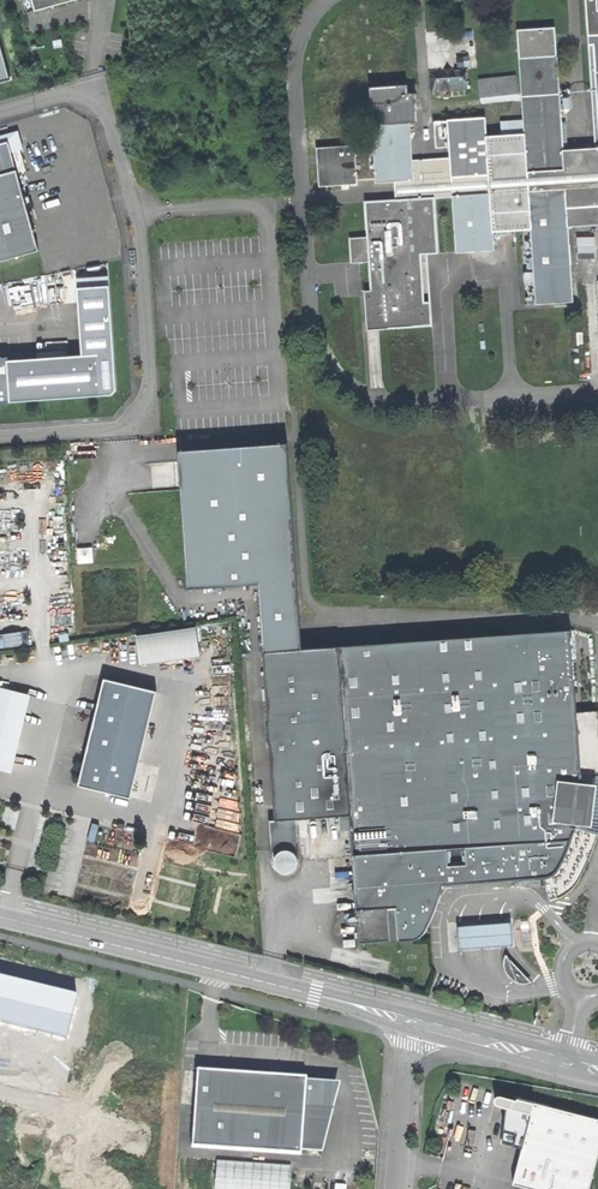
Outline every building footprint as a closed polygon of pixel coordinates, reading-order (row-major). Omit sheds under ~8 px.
[(76,0),(20,0),(24,14),(52,7),(76,0)] [(597,142),(597,0),(589,0),(597,142)] [(567,148),(559,25),(520,28),(527,119),(528,132),(504,134),(490,135),(489,116),(448,120),(451,156),(415,160),(414,122),(422,122),(420,92),(413,93),(411,84),(372,86),(374,136),(371,136),(371,140),(374,140),(374,154),(356,154),(355,146),(318,148),(320,186),(357,184),(357,179),(376,179),(376,182),(396,181),(397,199),(364,201),(367,237),(348,237),(350,262),(357,262),(371,261),(373,290),(365,291),(368,329),(435,324),(431,254),(441,253),(438,197),(454,196),(459,253),(496,250),(495,233),(532,229),(537,304),(574,302),(571,228),(597,225),(597,146),(567,148)] [(0,44),(0,82),(10,80),(0,44)] [(431,94),(471,90),(468,68),(429,70),(431,94)] [(482,97),(521,93),(520,75),(481,79),(482,97)] [(503,121),(504,134),(528,132),(527,119),(503,121)] [(16,171),(8,142),(0,144),(0,175),(16,171)] [(16,171),(0,175),(0,262),(38,251),(16,171)] [(77,278),(78,288),(109,286),(108,276),(77,278)] [(35,286),(25,287),(25,285),(0,288),(0,298),(1,305),(18,303),(18,295),(35,294),(35,286)] [(78,288),(82,356),(98,355),(101,396),(111,395),(116,389),(109,286),(78,288)] [(37,352),(38,359),(68,357),(68,350),(37,352)] [(38,359),(8,361),(11,402),(101,396),(98,355),(82,356),(68,357),(38,359)] [(11,402),(8,361),(8,357),(0,358),(0,402),(11,402)] [(287,443),(177,451),(180,490),(187,589),(258,584),(262,651),(301,648),(287,443)] [(142,661),(208,655),(205,626),(139,632),(142,661)] [(7,632),(8,645),(29,643),(27,630),(7,632)] [(351,830),(359,944),(414,940),(417,939),(421,936),(426,931),(435,910),(434,902),(438,901),(442,884),(549,878),(549,877),(553,876),(557,873),(561,868),(568,856),(576,833),(577,833),(578,828),(573,826),(573,823),(574,818),(581,818),(582,817),(589,817),(590,803),(592,791),(585,791),(585,787),(578,787),(578,779),(584,779),(584,777),(583,776),(574,630),(262,651),(275,820),(269,820),(272,850),(299,848),(297,818),(338,816),(349,815),(351,830)] [(104,679),(78,785),(130,798),(156,692),(104,679)] [(7,769),(26,695),(4,690),(0,706),(0,768),(7,769)] [(340,831),(351,830),(349,815),(338,816),(340,831)] [(290,872),(294,869),(296,866),(298,861),(296,855),(293,852),(288,849),(283,849),(279,851),(276,855),(274,860),(275,866),(279,870),(284,872),(290,872)] [(473,949),(515,945),(513,921),(472,924),(459,925),(461,950),(473,949)] [(532,982),(506,954),(504,962),(505,970),(509,976),(514,980),(518,982),(525,984),(532,982)] [(67,1039),(78,996),(0,977),(0,1022),(67,1039)] [(301,1155),(302,1148),(307,1085),(307,1078),(249,1074),(197,1071),(193,1147),(301,1155)] [(319,1085),(307,1085),(302,1148),(320,1149),(334,1093),(325,1092),(319,1085)] [(524,1144),(536,1103),(518,1098),(517,1099),(501,1096),(498,1095),(496,1097),(494,1098),(494,1100),(495,1102),(497,1104),(499,1105),(506,1107),(516,1109),(512,1140),(523,1143),(524,1144)] [(536,1103),(524,1144),(520,1158),(514,1183),(535,1188),(589,1188),(597,1153),(597,1119),(536,1103)] [(522,1148),(523,1143),(512,1140),(516,1109),(506,1107),(502,1142),(522,1148)] [(216,1161),(214,1188),(289,1188),(291,1166),(216,1161)]
